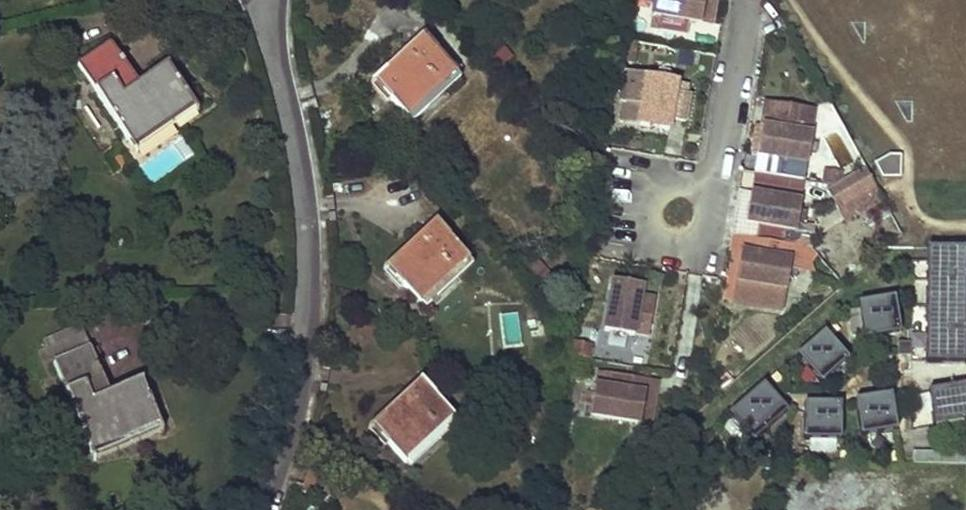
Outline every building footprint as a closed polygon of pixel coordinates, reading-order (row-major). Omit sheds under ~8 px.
[(633,26),(687,35),(690,21),(701,23),(705,0),(638,0),(633,26)] [(422,34),(372,80),(405,118),(456,72),(422,34)] [(137,83),(111,43),(78,65),(131,145),(192,104),(166,65),(137,83)] [(619,62),(633,65),(636,47),(622,45),(619,62)] [(628,103),(625,123),(669,130),(671,119),(685,121),(690,93),(685,92),(687,84),(677,82),(677,80),(624,71),(619,101),(628,103)] [(766,101),(762,126),(773,128),(777,103),(766,101)] [(762,126),(757,156),(807,165),(812,135),(810,134),(814,109),(777,103),(773,128),(762,126)] [(192,104),(131,145),(136,154),(198,113),(192,104)] [(757,156),(762,126),(756,125),(750,155),(757,156)] [(879,178),(900,178),(900,158),(879,158),(879,178)] [(837,208),(876,187),(865,167),(844,178),(829,186),(826,188),(837,208)] [(829,186),(844,178),(844,174),(824,171),(822,185),(829,186)] [(757,224),(754,239),(782,243),(811,248),(814,227),(797,224),(801,201),(750,192),(745,223),(757,224)] [(434,221),(384,267),(419,304),(468,259),(434,221)] [(780,258),(782,243),(754,239),(752,253),(740,251),(735,281),(781,289),(785,290),(791,260),(780,258)] [(925,362),(965,362),(965,351),(965,248),(927,248),(925,362)] [(611,280),(602,331),(632,336),(633,334),(647,337),(653,299),(639,297),(641,285),(611,280)] [(781,289),(735,281),(731,302),(778,310),(781,289)] [(864,340),(901,333),(894,297),(858,303),(864,340)] [(81,325),(44,340),(54,362),(90,347),(81,325)] [(821,384),(849,359),(824,331),(797,356),(821,384)] [(570,356),(589,360),(592,345),(573,342),(570,356)] [(897,355),(911,355),(911,342),(897,342),(897,355)] [(159,421),(142,378),(109,392),(90,347),(54,362),(90,450),(159,421)] [(594,383),(589,413),(639,422),(645,392),(634,390),(636,376),(608,371),(605,385),(594,383)] [(420,378),(370,424),(404,462),(454,416),(420,378)] [(753,442),(787,411),(763,384),(728,415),(753,442)] [(965,422),(965,386),(965,385),(929,391),(935,428),(965,422)] [(860,436),(897,430),(891,393),(854,400),(860,436)] [(803,440),(840,440),(840,402),(803,403),(803,440)] [(94,460),(163,431),(159,421),(90,450),(94,460)] [(913,452),(913,463),(965,464),(965,452),(913,452)]
